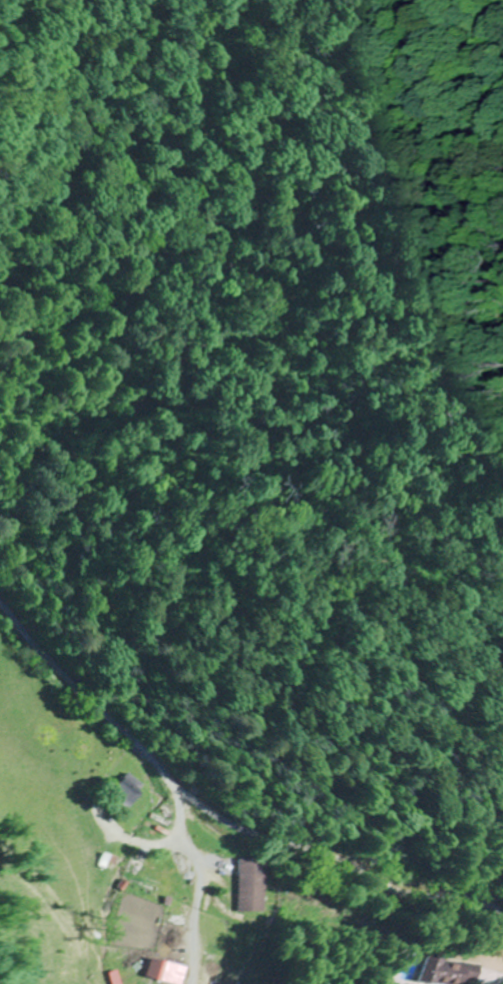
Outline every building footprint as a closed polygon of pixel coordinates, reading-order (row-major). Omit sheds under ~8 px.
[(111,792),(129,809),(140,797),(122,780),(111,792)] [(94,879),(107,883),(116,859),(103,854),(94,879)] [(246,875),(246,910),(263,910),(263,875),(246,875)] [(422,959),(419,983),(466,983),(476,983),(478,966),(422,959)] [(149,980),(169,983),(172,964),(152,960),(149,980)]
